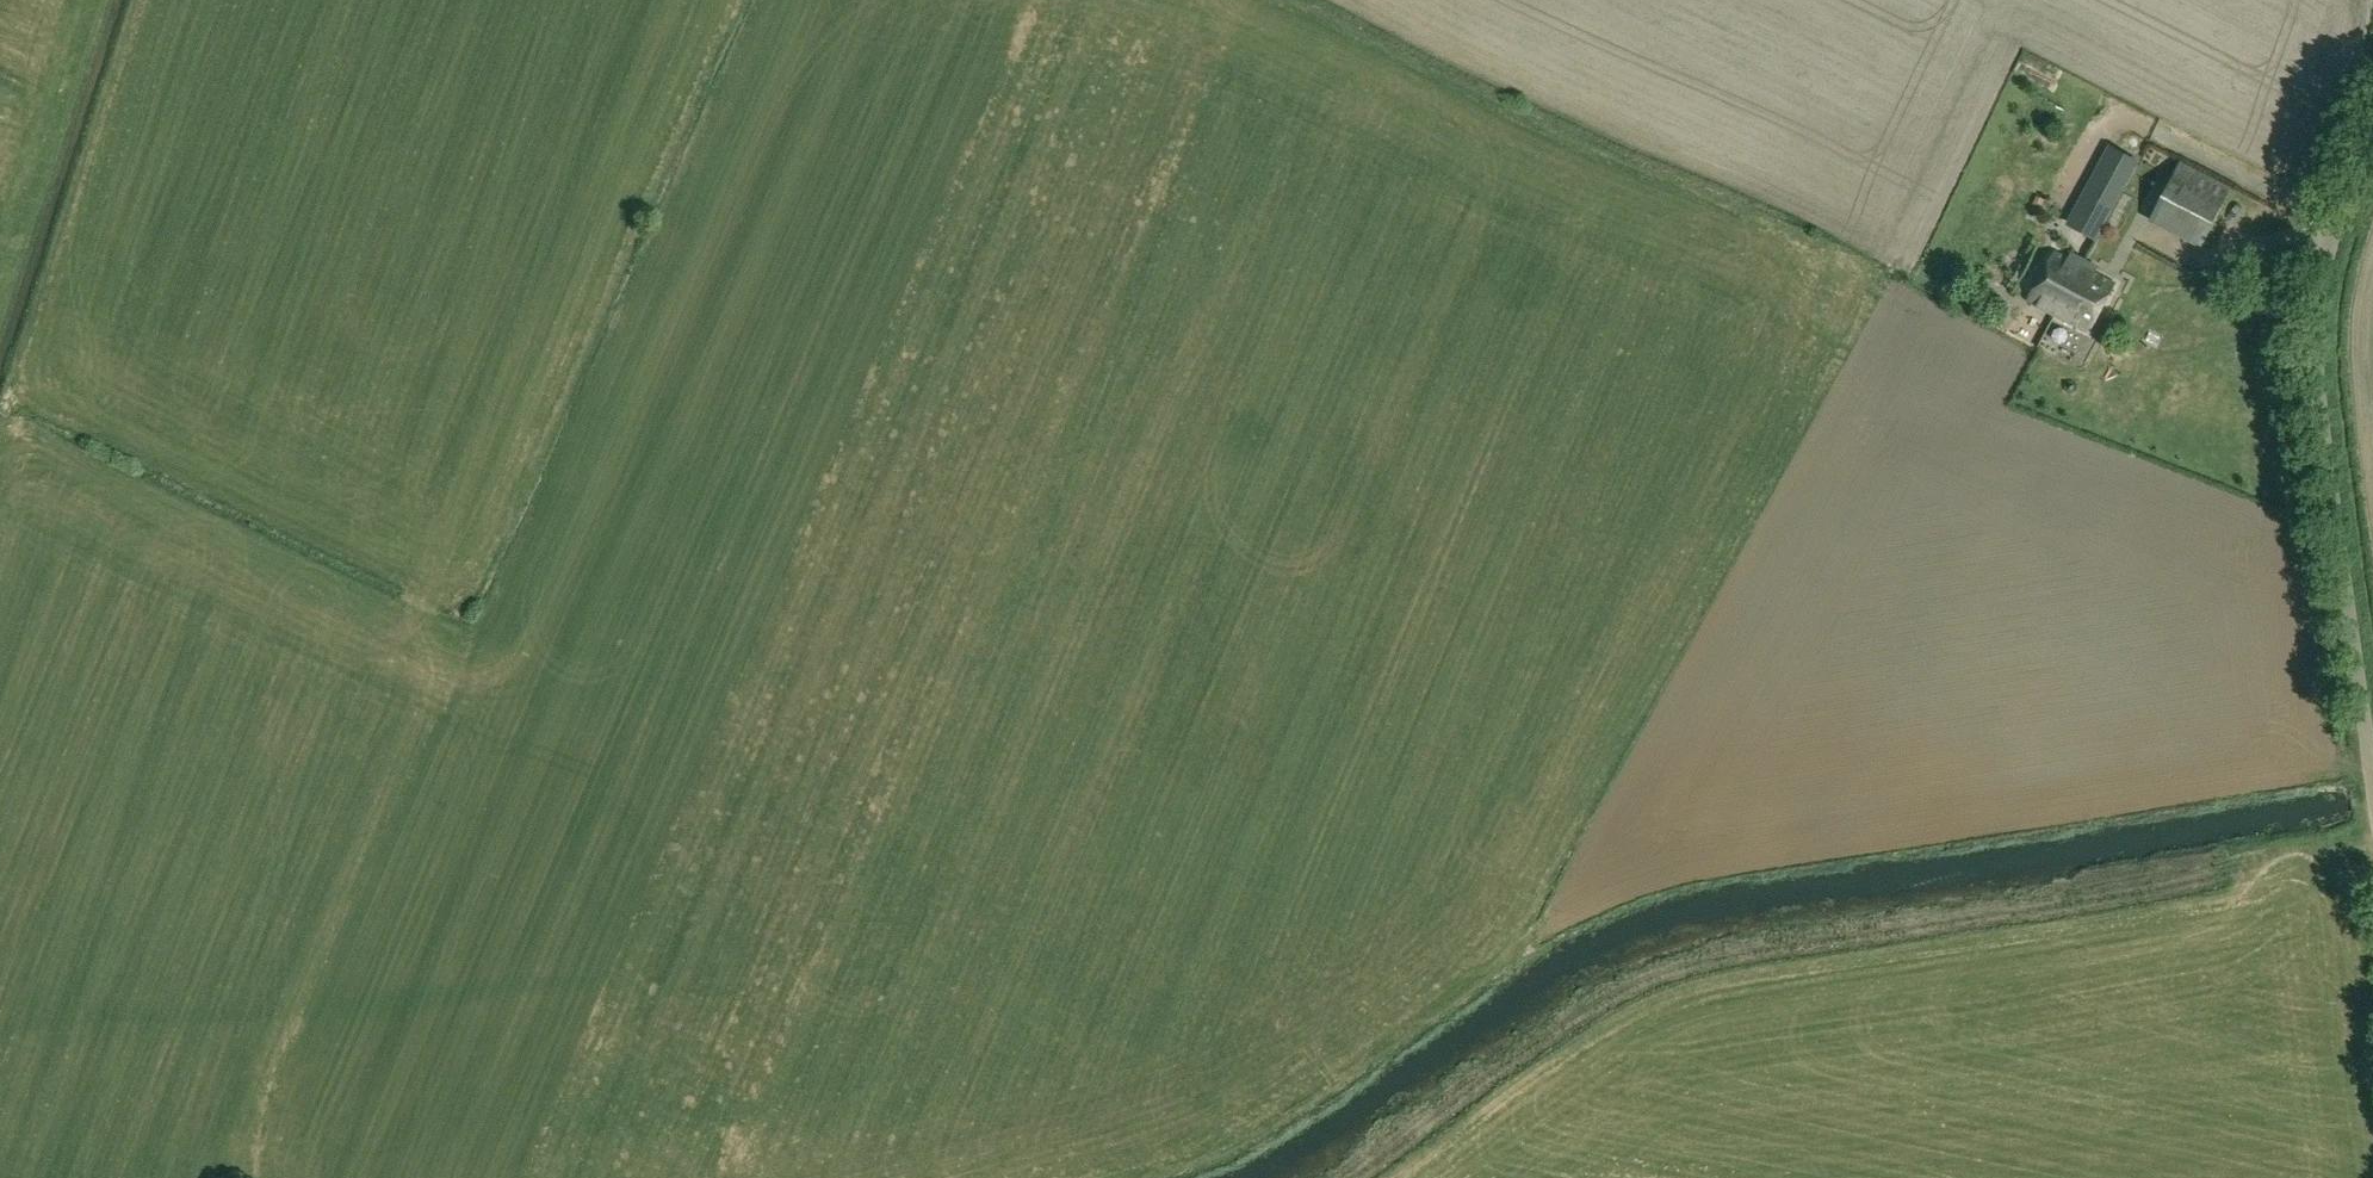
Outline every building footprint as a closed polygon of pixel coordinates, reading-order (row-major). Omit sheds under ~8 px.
[(2112,150),(2105,162),(2130,176),(2137,163),(2112,150)] [(2233,188),(2185,164),(2157,219),(2204,243),(2233,188)] [(2116,201),(2092,187),(2078,212),(2102,226),(2116,201)] [(2075,283),(2084,266),(2055,250),(2029,299),(2056,313),(2073,282),(2075,283)] [(2117,283),(2084,266),(2075,283),(2073,282),(2056,313),(2091,332),(2117,283)]
